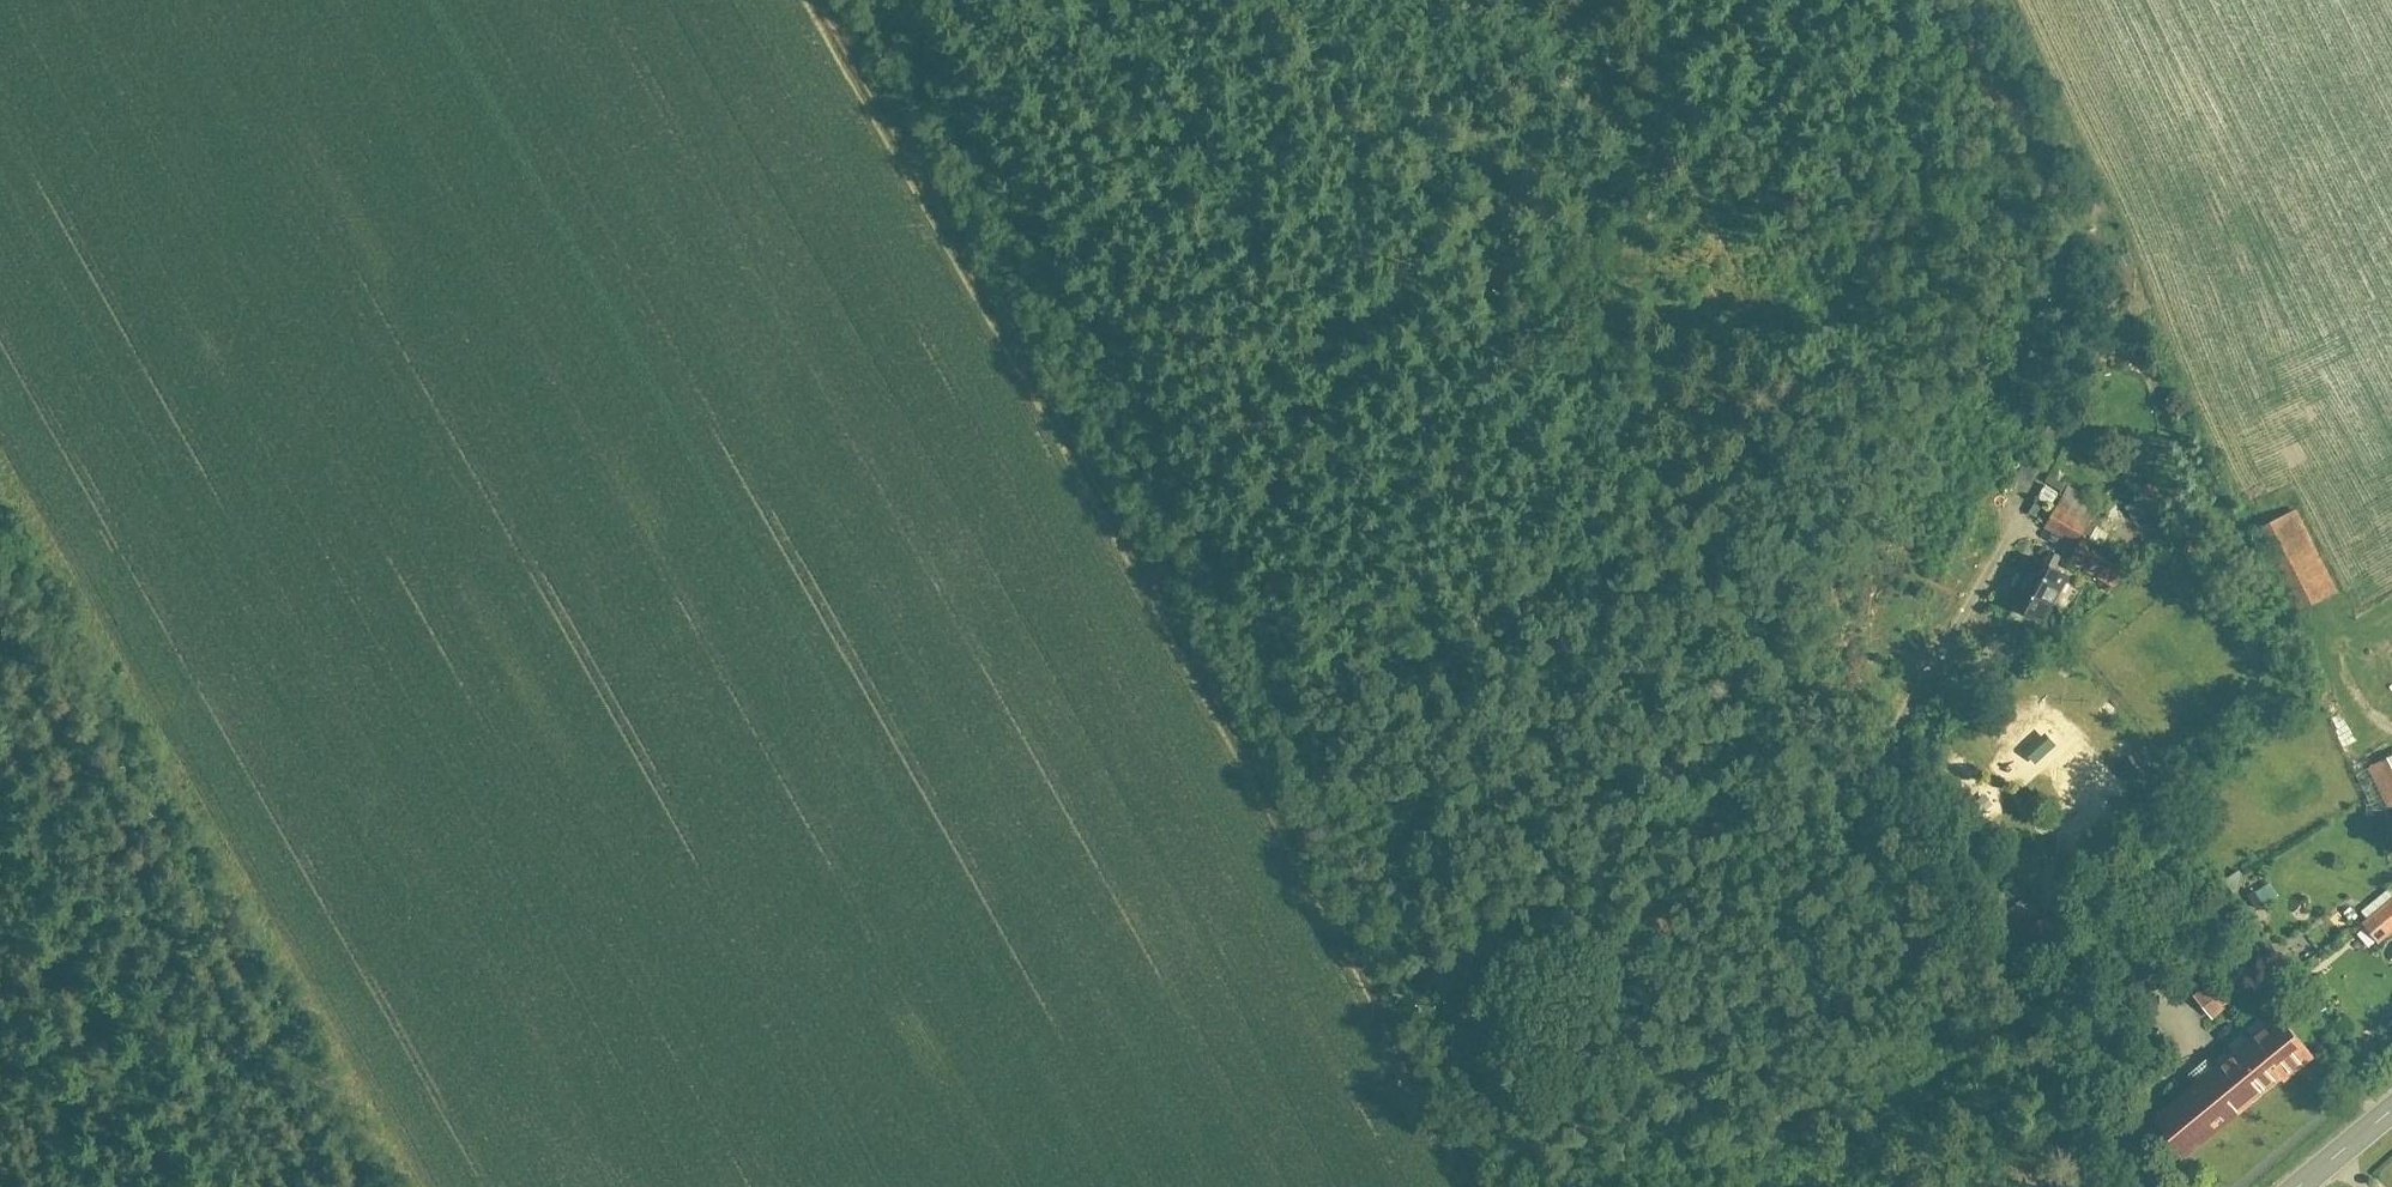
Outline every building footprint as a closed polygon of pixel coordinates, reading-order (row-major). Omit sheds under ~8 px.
[(2294,509),(2246,533),(2287,612),(2335,587),(2294,509)] [(2061,512),(2013,607),(2047,623),(2073,571),(2103,585),(2119,555),(2088,539),(2094,528),(2061,512)] [(2371,775),(2391,818),(2391,765),(2371,775)] [(2384,946),(2391,939),(2391,894),(2362,918),(2384,946)] [(2219,981),(2200,999),(2218,1019),(2238,1002),(2219,981)] [(2161,1124),(2191,1161),(2317,1059),(2286,1021),(2161,1124)]
